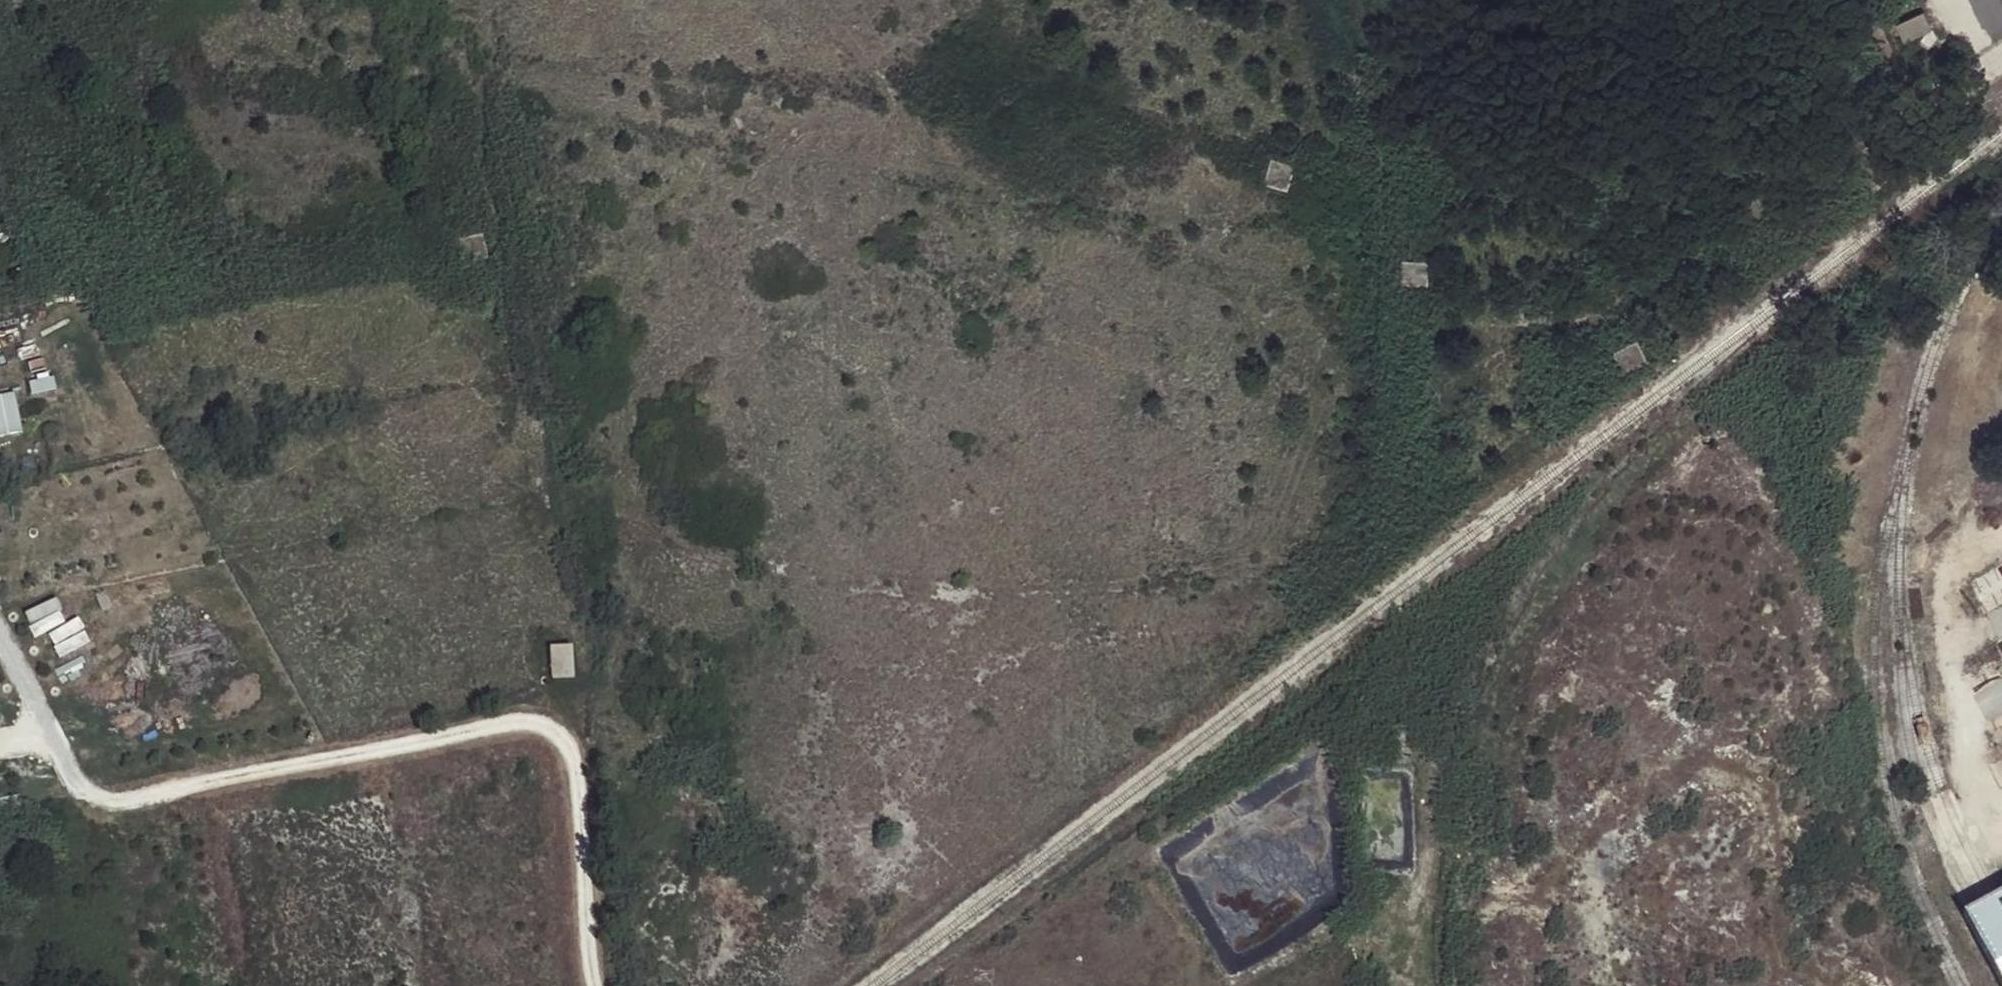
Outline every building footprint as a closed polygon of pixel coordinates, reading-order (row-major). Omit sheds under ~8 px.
[(1986,0),(1940,0),(1948,17),(1986,0)] [(1917,47),(1935,39),(1923,12),(1905,20),(1917,47)] [(1298,166),(1276,157),(1261,182),(1285,191),(1298,166)] [(0,395),(0,435),(25,432),(20,392),(0,395)] [(570,647),(550,648),(552,680),(572,678),(570,647)] [(1964,914),(2001,985),(2001,894),(2000,895),(1979,906),(1964,914)]
